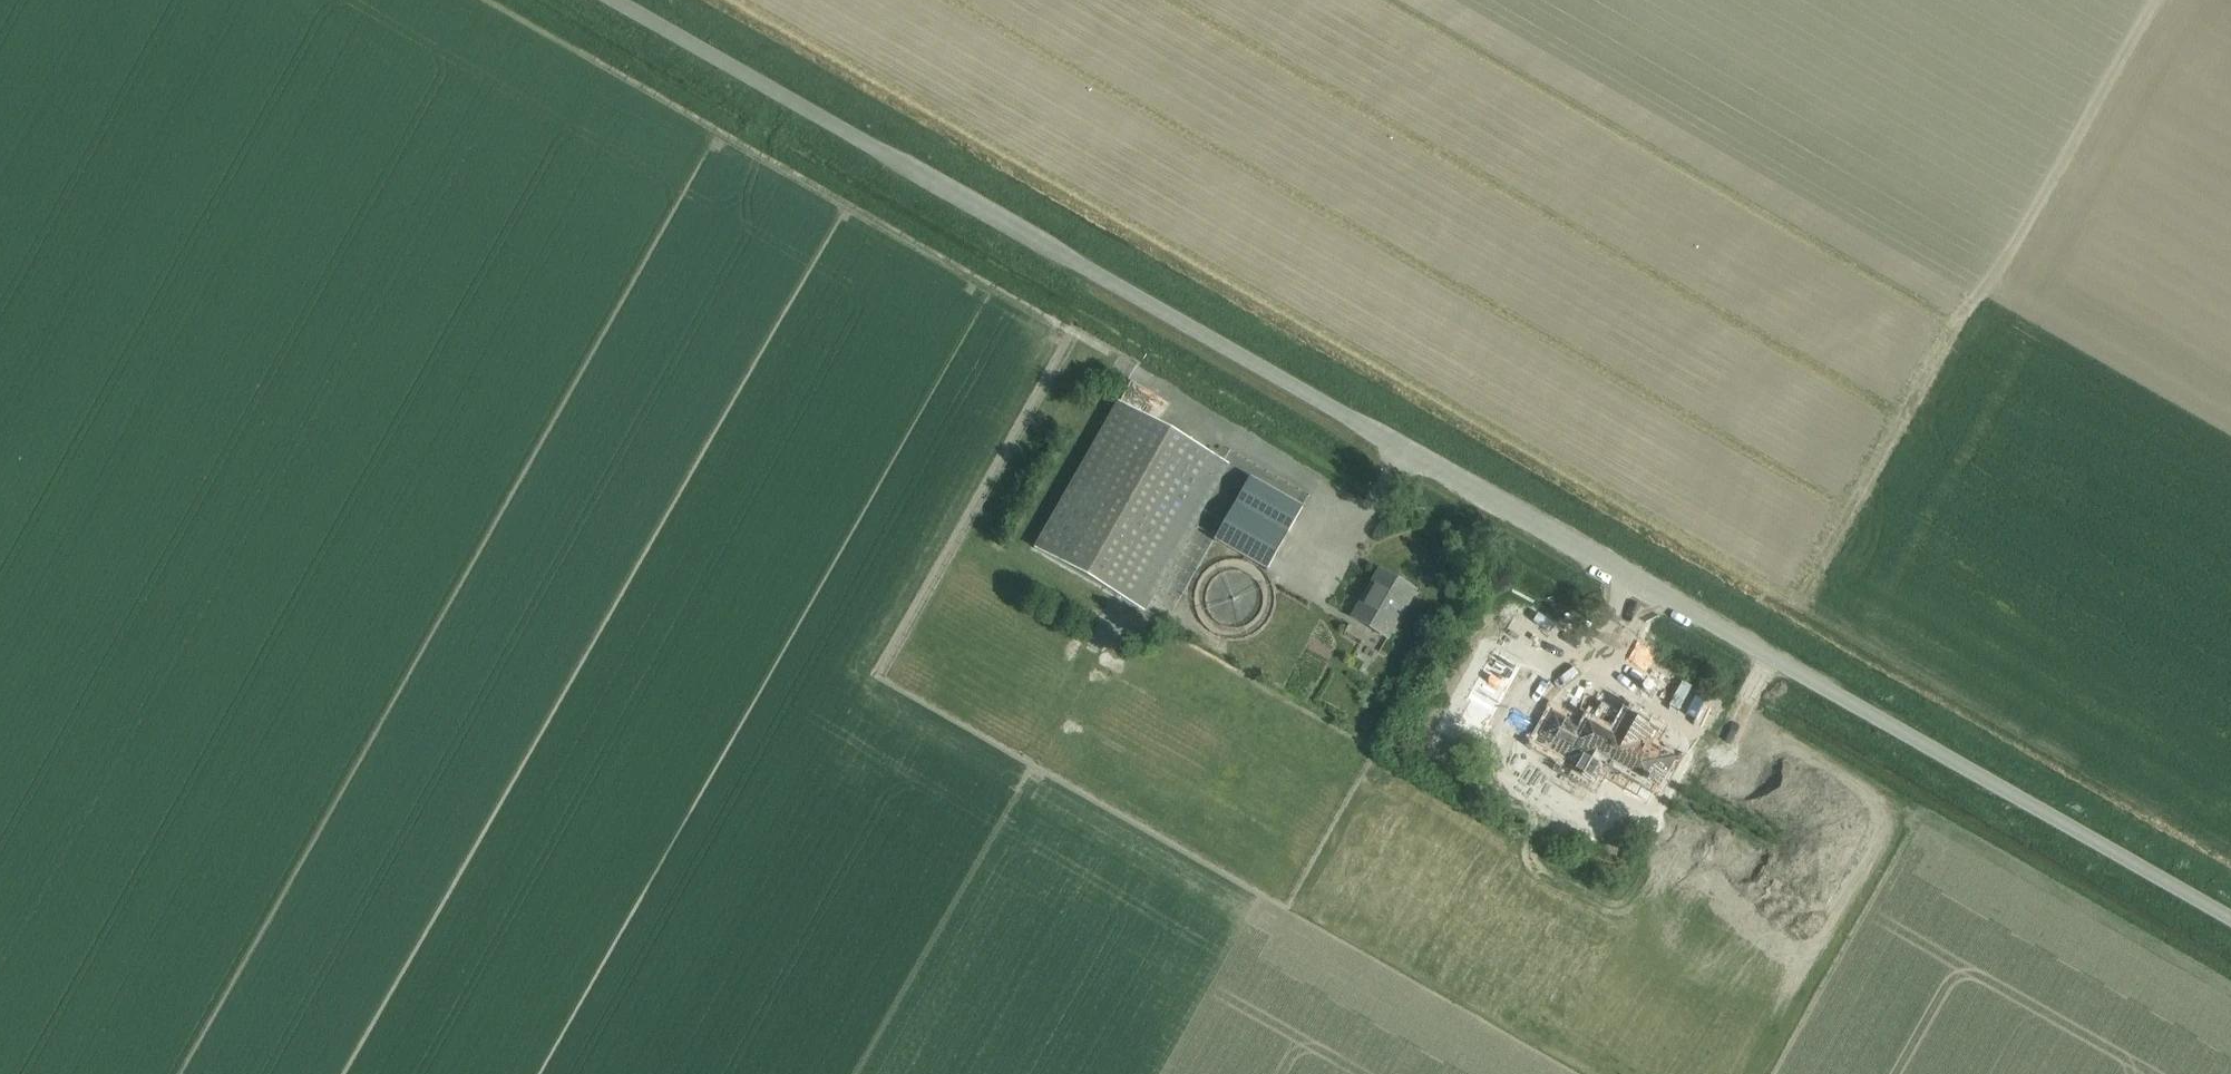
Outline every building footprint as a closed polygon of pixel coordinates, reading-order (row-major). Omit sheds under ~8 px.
[(1139,609),(1221,462),(1117,403),(1035,550),(1139,609)] [(1266,570),(1301,507),(1249,478),(1213,541),(1266,570)] [(1388,638),(1415,591),(1379,570),(1352,617),(1388,638)] [(1245,582),(1198,594),(1204,616),(1251,604),(1245,582)] [(1456,724),(1483,739),(1490,727),(1486,724),(1506,690),(1479,674),(1465,698),(1469,700),(1456,724)] [(1657,746),(1655,750),(1647,746),(1653,735),(1626,719),(1623,726),(1604,715),(1596,731),(1588,727),(1585,733),(1553,715),(1548,724),(1544,722),(1539,731),(1543,733),(1538,742),(1569,760),(1565,768),(1578,775),(1592,783),(1603,764),(1606,758),(1632,773),(1622,790),(1647,804),(1672,760),(1664,755),(1666,751),(1657,746)]
